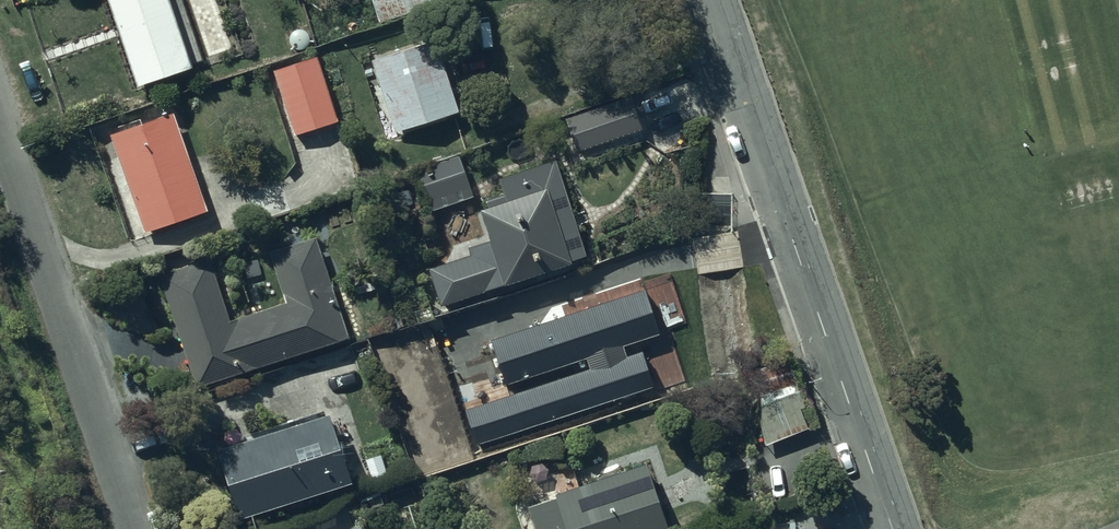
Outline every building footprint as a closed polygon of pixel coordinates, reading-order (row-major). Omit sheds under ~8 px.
[(189,65),(167,0),(106,0),(134,84),(189,65)] [(436,40),(373,60),(396,133),(459,114),(436,40)] [(319,53),(279,64),(296,121),(336,109),(319,53)] [(632,96),(565,119),(577,153),(644,130),(632,96)] [(113,134),(145,231),(204,212),(172,114),(113,134)] [(461,156),(417,172),(433,213),(476,197),(461,156)] [(589,256),(557,160),(500,179),(505,195),(486,201),(489,209),(482,211),(492,241),(470,249),(472,256),(430,270),(443,309),(506,288),(506,289),(576,266),(575,261),(589,256)] [(160,276),(197,388),(350,338),(316,237),(270,252),(287,304),(231,322),(211,260),(160,276)] [(645,290),(491,341),(507,386),(587,359),(591,369),(465,410),(476,445),(656,385),(643,351),(627,356),(623,347),(661,334),(645,290)] [(786,359),(751,371),(760,396),(760,431),(765,446),(812,429),(795,384),(786,359)] [(217,446),(240,522),(349,490),(326,414),(217,446)] [(528,506),(536,528),(669,528),(647,466),(528,506)]
